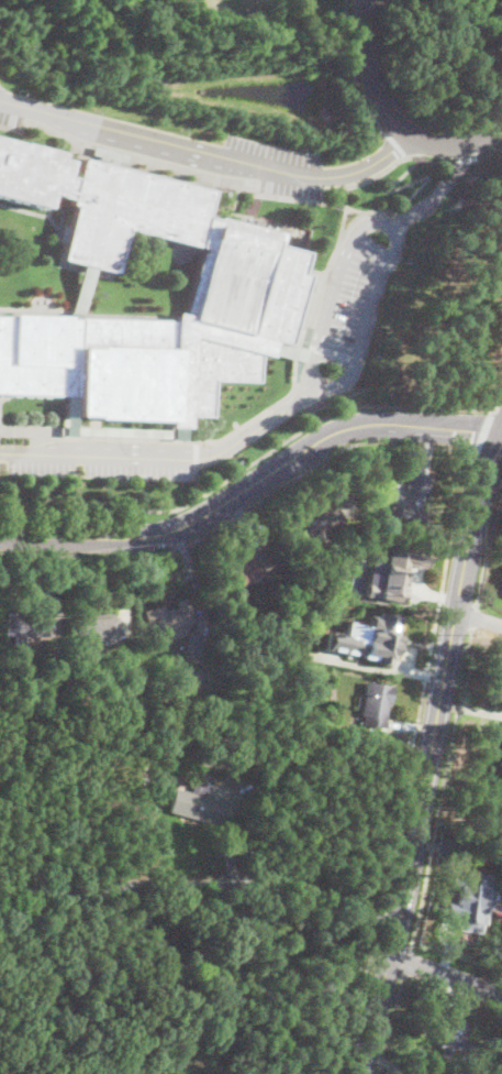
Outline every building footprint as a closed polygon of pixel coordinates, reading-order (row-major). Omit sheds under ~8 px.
[(79,395),(79,414),(171,418),(171,427),(191,428),(190,415),(212,415),(213,380),(258,381),(259,355),(271,358),(276,341),(290,344),(306,276),(300,275),(305,254),(278,246),(281,234),(205,217),(210,193),(81,158),(77,177),(66,175),(69,162),(59,158),(60,154),(0,139),(0,197),(46,209),(51,195),(71,200),(69,206),(75,207),(60,259),(115,272),(125,229),(201,248),(182,314),(174,311),(175,318),(0,314),(0,393),(79,395)] [(127,154),(126,162),(118,160),(116,166),(98,162),(99,155),(90,153),(92,144),(127,154)] [(431,479),(427,492),(424,492),(420,511),(425,512),(422,526),(386,517),(391,494),(404,497),(411,473),(431,479)] [(320,503),(325,515),(337,507),(346,524),(334,530),(331,526),(323,530),(327,537),(325,538),(326,540),(315,547),(311,539),(300,545),(287,522),(320,503)] [(365,597),(403,602),(409,562),(427,565),(428,558),(386,551),(384,562),(370,560),(365,597)] [(187,598),(194,624),(187,626),(189,633),(166,640),(165,637),(154,640),(145,611),(164,605),(166,613),(178,610),(176,601),(187,598)] [(326,647),(376,657),(375,662),(390,667),(402,614),(381,612),(379,617),(371,615),(369,626),(348,622),(346,635),(330,632),(326,647)] [(45,637),(0,634),(0,613),(47,616),(45,637)] [(115,647),(92,648),(92,639),(86,640),(86,633),(74,633),(72,618),(113,615),(115,647)] [(204,638),(201,655),(198,655),(196,661),(186,660),(187,653),(186,653),(190,636),(204,638)] [(321,678),(319,688),(312,686),(314,677),(321,678)] [(393,686),(390,704),(388,703),(384,726),(362,723),(364,716),(361,716),(367,682),(393,686)] [(208,798),(227,803),(222,826),(168,812),(175,788),(191,793),(196,775),(213,779),(208,798)] [(452,900),(445,900),(443,917),(458,919),(457,930),(486,933),(492,873),(455,870),(452,900)] [(476,1056),(472,1068),(461,1065),(464,1054),(476,1056)]
